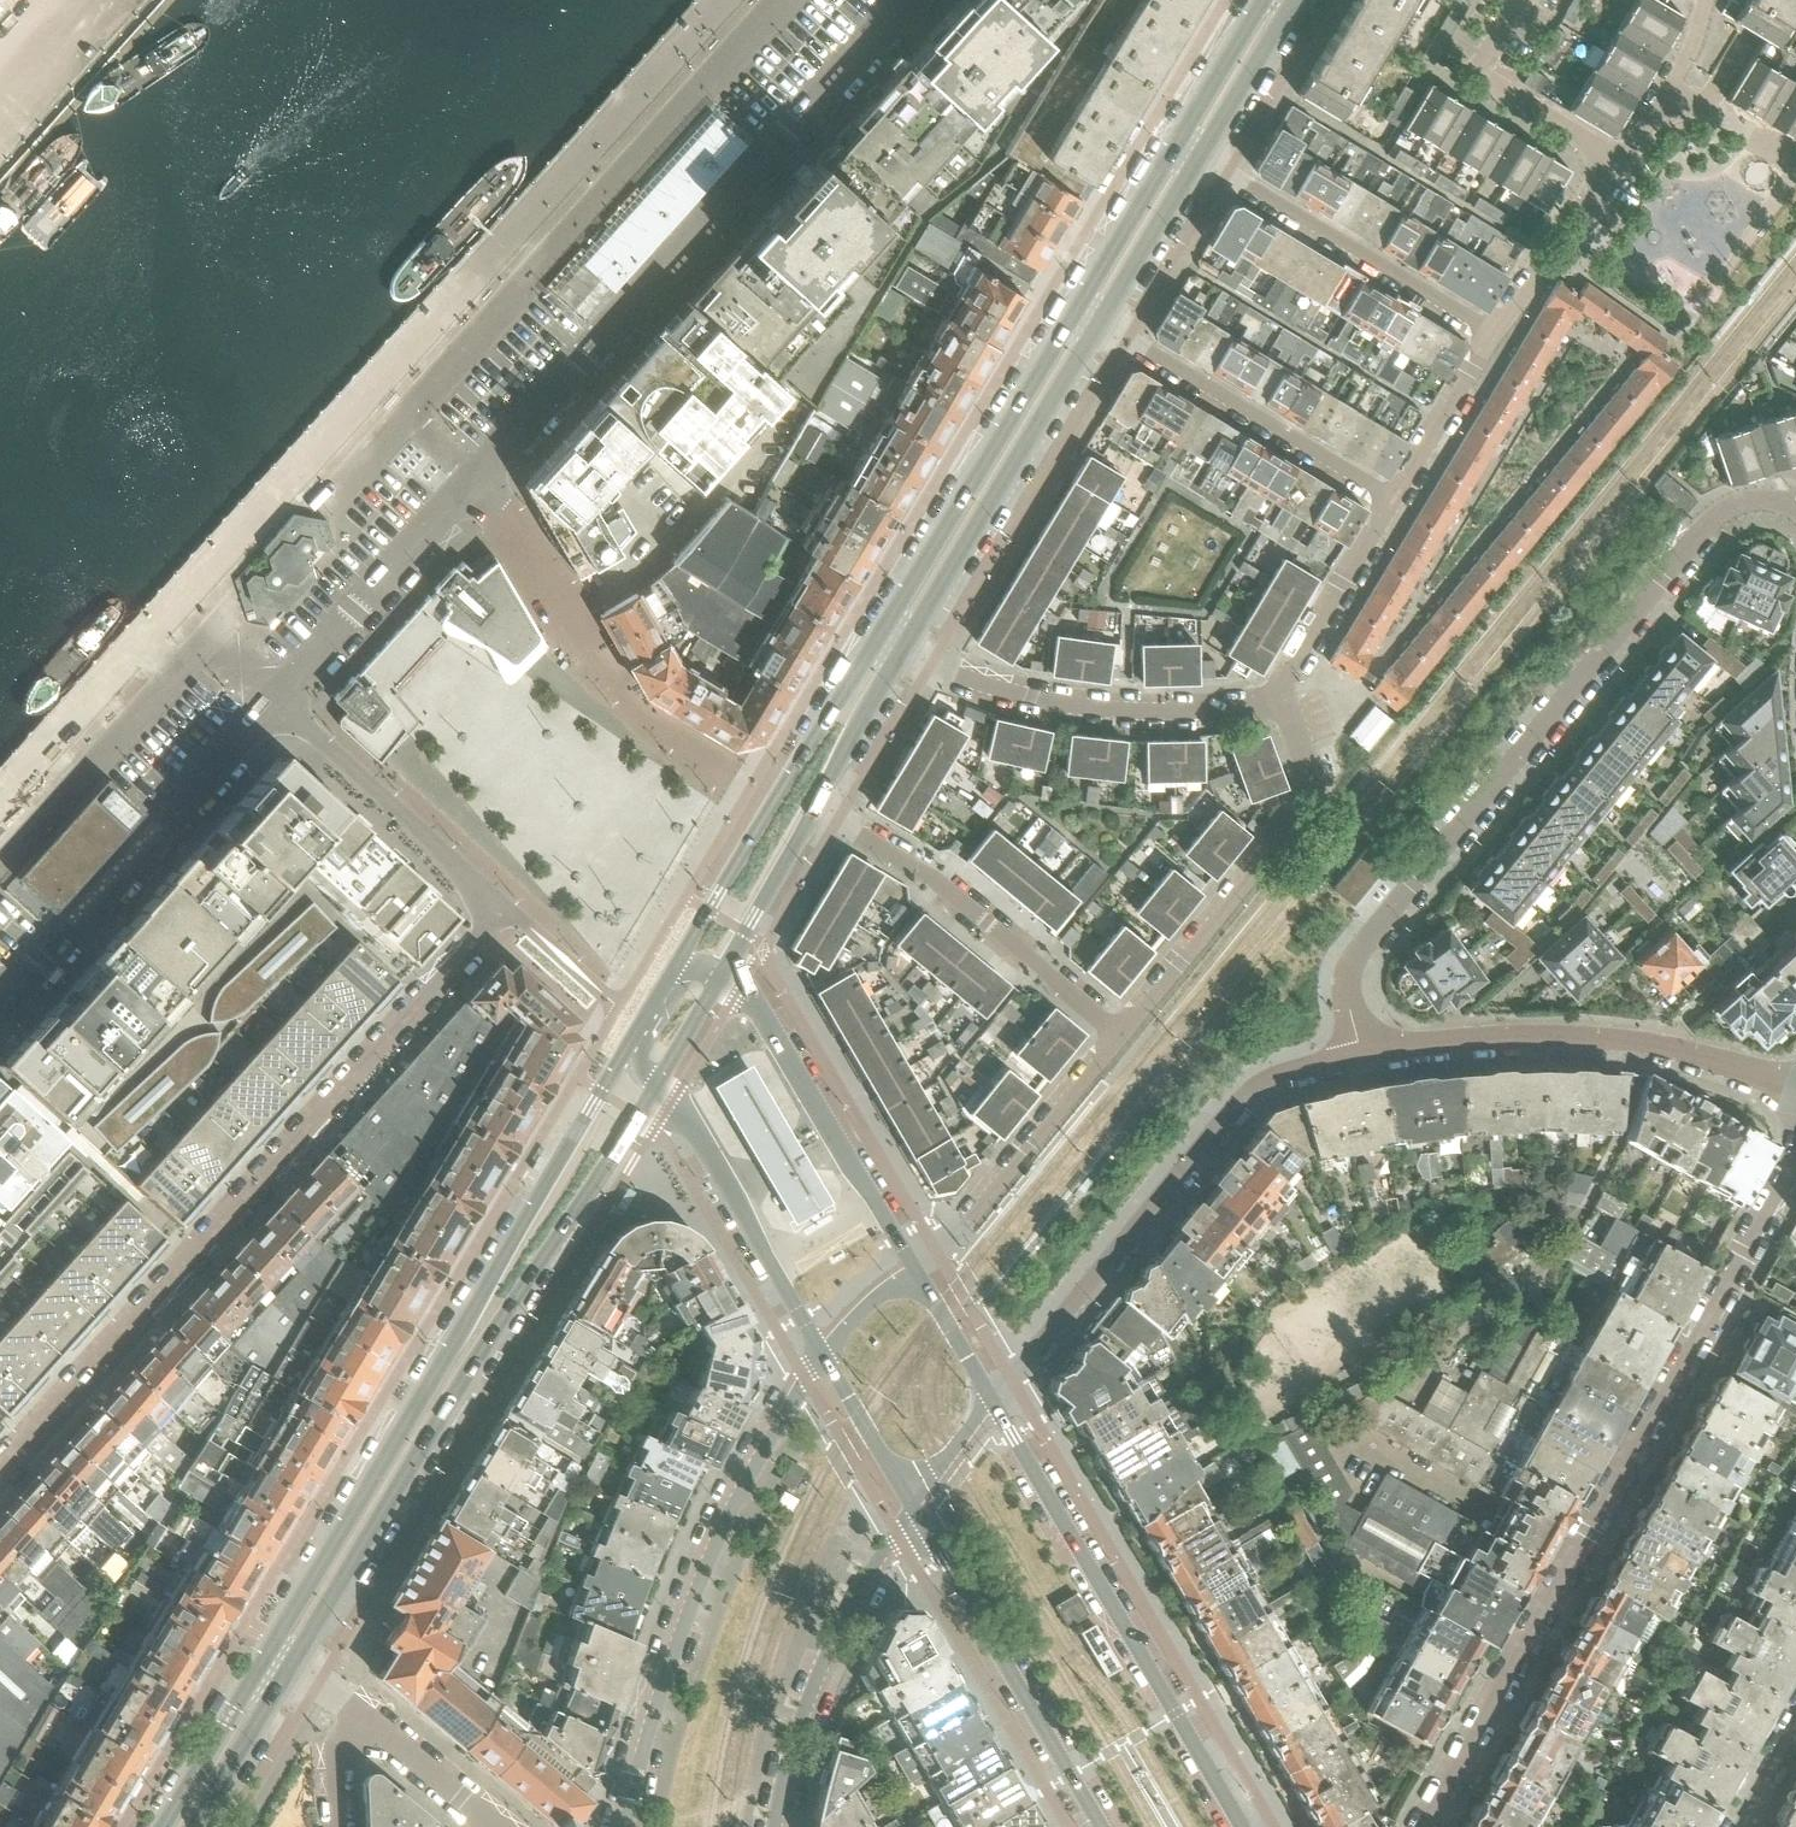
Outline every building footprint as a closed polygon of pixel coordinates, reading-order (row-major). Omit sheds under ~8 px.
[(992,136),(1006,152),(1098,0),(962,0),(943,21),(950,28),(934,46),(927,39),(852,122),(860,128),(844,146),(836,139),(779,202),(787,209),(771,227),(763,219),(689,302),(695,307),(773,379),(992,136)] [(1104,54),(1137,0),(1098,0),(1006,152),(1010,155),(1019,161),(1035,170),(1044,154),(1068,115),(1104,54)] [(1187,20),(1152,0),(1137,0),(1104,54),(1150,81),(1187,20)] [(1199,0),(1152,0),(1187,20),(1199,0)] [(1412,0),(1355,0),(1311,75),(1352,100),(1412,0)] [(1422,58),(1434,64),(1471,1),(1469,0),(1456,0),(1422,58)] [(1581,8),(1586,0),(1573,0),(1572,3),(1581,8)] [(1664,3),(1658,0),(1636,0),(1629,12),(1671,37),(1683,15),(1664,3)] [(1790,0),(1746,0),(1746,1),(1788,26),(1795,12),(1795,4),(1790,0)] [(1788,26),(1746,1),(1734,21),(1764,39),(1776,45),(1788,26)] [(1572,23),(1581,8),(1572,3),(1563,17),(1572,23)] [(1671,37),(1629,12),(1617,32),(1659,56),(1671,37)] [(1548,42),(1557,48),(1566,33),(1557,28),(1548,42)] [(1647,76),(1659,56),(1617,32),(1605,51),(1647,76)] [(1549,62),(1557,48),(1548,42),(1539,56),(1549,62)] [(1647,76),(1605,51),(1593,70),(1635,96),(1647,76)] [(1113,142),(1150,81),(1104,54),(1068,115),(1113,142)] [(1539,92),(1548,78),(1532,68),(1523,83),(1539,92)] [(1623,115),(1635,96),(1593,70),(1581,91),(1623,115)] [(1769,124),(1794,82),(1774,70),(1758,97),(1749,112),(1769,124)] [(1340,120),(1352,100),(1311,75),(1298,95),(1340,120)] [(1789,135),(1795,124),(1795,83),(1794,82),(1769,124),(1789,135)] [(1405,125),(1426,138),(1451,97),(1430,84),(1405,125)] [(1749,112),(1758,97),(1737,84),(1728,99),(1749,112)] [(1396,125),(1416,92),(1405,86),(1385,119),(1396,125)] [(1623,115),(1581,91),(1569,111),(1611,136),(1623,115)] [(1446,151),(1471,109),(1451,97),(1426,138),(1446,151)] [(1274,182),(1295,148),(1299,142),(1308,126),(1313,119),(1291,106),(1278,128),(1256,165),(1257,172),(1274,182)] [(1446,151),(1466,163),(1491,121),(1471,109),(1446,151)] [(1089,181),(1113,142),(1068,115),(1047,150),(1044,154),(1088,181),(1089,181)] [(611,289),(740,146),(744,142),(716,117),(656,184),(659,187),(647,200),(644,198),(584,264),(611,289)] [(1274,182),(1292,193),(1330,129),(1313,119),(1308,126),(1317,131),(1312,139),(1303,153),(1295,148),(1274,182)] [(1466,163),(1485,174),(1510,133),(1491,121),(1466,163)] [(1292,193),(1310,204),(1330,169),(1322,165),(1330,150),(1335,142),(1343,147),(1347,140),(1330,129),(1292,193)] [(1505,186),(1530,145),(1510,133),(1485,174),(1505,186)] [(1327,214),(1365,151),(1347,140),(1343,147),(1342,149),(1351,155),(1348,160),(1347,160),(1338,174),(1330,169),(1310,204),(1327,214)] [(1394,158),(1408,167),(1414,158),(1393,145),(1388,154),(1394,158)] [(1524,198),(1550,157),(1530,145),(1505,186),(1524,198)] [(1327,214),(1344,224),(1365,190),(1357,186),(1366,172),(1367,169),(1376,174),(1378,170),(1383,161),(1365,151),(1327,214)] [(1035,170),(1079,196),(1088,181),(1044,154),(1035,170)] [(1550,157),(1524,198),(1545,211),(1571,169),(1550,157)] [(1429,166),(1414,158),(1408,167),(1423,176),(1429,166)] [(1078,197),(1079,196),(1035,170),(1019,161),(1007,181),(1068,219),(1080,199),(1078,197)] [(1384,173),(1389,165),(1383,161),(1378,170),(1384,173)] [(1380,246),(1400,211),(1392,207),(1400,192),(1409,177),(1400,172),(1391,187),(1362,235),(1380,246)] [(1433,182),(1448,191),(1454,181),(1439,173),(1433,182)] [(1068,219),(1007,181),(997,197),(985,189),(988,183),(982,179),(966,192),(979,199),(1053,244),(1068,219)] [(1344,224),(1362,235),(1391,187),(1381,181),(1372,195),(1365,190),(1344,224)] [(1454,181),(1448,191),(1463,200),(1468,190),(1454,181)] [(1380,246),(1397,256),(1435,193),(1426,187),(1416,202),(1408,216),(1400,211),(1380,246)] [(1053,244),(979,199),(966,192),(930,221),(923,231),(936,239),(997,277),(1023,293),(1031,281),(1041,264),(1053,244)] [(1414,267),(1435,232),(1427,228),(1435,214),(1444,219),(1453,203),(1435,193),(1397,256),(1414,267)] [(1488,215),(1493,206),(1479,197),(1473,206),(1488,215)] [(1216,250),(1229,258),(1253,215),(1238,205),(1231,207),(1204,252),(1211,257),(1216,250)] [(1493,206),(1488,215),(1502,223),(1508,214),(1493,206)] [(1431,277),(1450,288),(1471,254),(1462,249),(1471,234),(1472,232),(1481,237),(1488,225),(1471,214),(1466,222),(1465,222),(1431,277)] [(1240,277),(1271,225),(1253,215),(1229,258),(1231,259),(1236,251),(1242,255),(1229,277),(1225,284),(1233,289),(1240,277)] [(1414,267),(1431,277),(1465,222),(1457,217),(1444,238),(1442,237),(1435,232),(1414,267)] [(1268,271),(1289,236),(1271,225),(1240,277),(1233,289),(1251,300),(1255,292),(1248,287),(1252,280),(1260,266),(1268,271)] [(1450,288),(1467,299),(1503,240),(1506,235),(1488,225),(1481,237),(1488,242),(1478,258),(1471,254),(1450,288)] [(1525,246),(1530,236),(1516,227),(1509,237),(1525,246)] [(1023,293),(997,277),(936,239),(923,231),(914,246),(927,254),(954,271),(953,273),(955,279),(944,271),(937,283),(991,316),(1005,324),(1020,298),(1023,293)] [(1251,300),(1268,310),(1288,277),(1306,246),(1289,236),(1268,271),(1277,276),(1268,290),(1264,297),(1255,292),(1251,300)] [(1503,240),(1467,299),(1486,310),(1507,276),(1516,259),(1507,254),(1512,245),(1503,240)] [(1296,288),(1304,293),(1312,277),(1324,257),(1306,246),(1288,277),(1268,310),(1287,321),(1296,306),(1288,301),(1296,288)] [(1287,321),(1304,332),(1335,277),(1341,267),(1324,257),(1312,277),(1304,293),(1312,297),(1304,311),(1296,306),(1287,321)] [(1216,278),(1221,271),(1199,259),(1198,261),(1200,268),(1216,278)] [(991,316),(937,283),(908,265),(896,286),(924,303),(947,317),(935,337),(939,339),(931,353),(975,379),(991,354),(991,351),(990,350),(1005,324),(991,316)] [(1330,308),(1339,314),(1359,278),(1341,267),(1335,277),(1304,332),(1322,342),(1328,333),(1319,327),(1322,323),(1330,308)] [(1338,352),(1376,289),(1359,278),(1339,314),(1347,319),(1339,333),(1335,339),(1331,337),(1326,345),(1338,352)] [(1571,322),(1579,307),(1583,297),(1580,294),(1559,281),(1544,306),(1571,322)] [(1607,328),(1613,331),(1627,312),(1621,308),(1587,284),(1580,294),(1583,297),(1579,307),(1604,325),(1601,329),(1604,332),(1607,328)] [(1366,330),(1373,334),(1393,299),(1376,289),(1338,352),(1357,363),(1364,352),(1356,347),(1366,330)] [(892,317),(903,298),(891,291),(880,309),(892,317)] [(1192,359),(1223,309),(1231,296),(1222,291),(1218,297),(1217,297),(1213,304),(1204,317),(1198,314),(1197,312),(1175,348),(1192,359)] [(1157,338),(1175,348),(1197,312),(1198,314),(1201,309),(1199,307),(1205,297),(1196,292),(1190,302),(1178,294),(1156,331),(1157,338)] [(1373,373),(1411,310),(1393,299),(1373,334),(1382,340),(1374,352),(1367,347),(1364,352),(1357,363),(1373,373)] [(1244,313),(1247,306),(1239,301),(1235,308),(1244,313)] [(1210,370),(1228,381),(1257,331),(1266,317),(1247,306),(1244,313),(1238,321),(1248,327),(1239,339),(1231,334),(1210,370)] [(1558,342),(1571,322),(1544,306),(1544,307),(1531,329),(1561,348),(1563,344),(1558,342)] [(773,379),(695,307),(694,309),(697,311),(686,323),(678,315),(599,402),(643,441),(656,452),(683,476),(698,489),(786,392),(773,379)] [(1192,359),(1210,370),(1231,334),(1222,329),(1231,314),(1223,309),(1192,359)] [(1408,356),(1429,321),(1411,310),(1373,373),(1392,384),(1402,369),(1392,363),(1400,351),(1408,356)] [(1654,346),(1659,350),(1666,340),(1632,315),(1627,312),(1613,331),(1618,335),(1615,339),(1618,342),(1621,338),(1646,355),(1654,346)] [(1246,391),(1267,355),(1258,350),(1272,328),(1275,329),(1278,325),(1266,317),(1257,331),(1228,381),(1246,391)] [(1392,384),(1408,394),(1446,331),(1429,321),(1408,356),(1417,361),(1410,374),(1402,369),(1392,384)] [(1246,391),(1262,401),(1285,366),(1283,365),(1292,351),(1297,344),(1301,338),(1283,327),(1279,334),(1287,339),(1274,360),(1267,355),(1246,391)] [(1531,329),(1516,353),(1542,369),(1554,348),(1559,351),(1561,348),(1531,329)] [(1446,331),(1408,394),(1424,404),(1431,401),(1433,399),(1424,393),(1427,386),(1437,392),(1446,377),(1466,343),(1446,331)] [(1262,401),(1280,412),(1302,376),(1293,371),(1306,350),(1314,355),(1315,354),(1318,348),(1301,338),(1297,344),(1292,351),(1283,365),(1285,366),(1262,401)] [(1638,369),(1637,370),(1659,388),(1663,384),(1678,365),(1659,350),(1654,346),(1646,355),(1648,356),(1640,366),(1636,362),(1633,365),(1638,369)] [(1297,422),(1335,359),(1318,348),(1315,354),(1324,359),(1319,367),(1318,366),(1309,381),(1302,376),(1280,412),(1297,422)] [(852,483),(896,511),(955,412),(975,379),(931,353),(922,368),(918,365),(907,383),(894,375),(899,367),(880,355),(874,364),(886,371),(881,378),(848,357),(817,409),(842,423),(838,430),(868,448),(855,469),(859,472),(852,483)] [(1530,389),(1542,369),(1516,353),(1502,378),(1532,396),(1534,392),(1530,389)] [(1764,369),(1760,356),(1751,366),(1754,373),(1764,369)] [(1316,433),(1337,397),(1327,391),(1336,379),(1345,384),(1353,370),(1335,359),(1297,422),(1316,433)] [(1316,433),(1333,444),(1371,381),(1353,370),(1350,376),(1358,380),(1353,388),(1344,402),(1337,397),(1316,433)] [(1642,409),(1659,388),(1637,370),(1623,387),(1619,384),(1615,388),(1642,409)] [(1132,415),(1153,380),(1137,371),(1131,373),(1103,420),(1115,427),(1108,438),(1117,443),(1128,425),(1129,424),(1131,425),(1136,418),(1132,415)] [(1488,401),(1513,416),(1526,396),(1530,399),(1532,396),(1502,378),(1488,401)] [(1126,449),(1134,453),(1171,391),(1153,380),(1132,415),(1136,418),(1142,422),(1126,449)] [(1371,381),(1333,444),(1350,454),(1372,419),(1363,413),(1372,399),(1376,392),(1384,397),(1388,391),(1371,381)] [(1623,432),(1642,409),(1615,388),(1614,390),(1618,393),(1601,414),(1623,432)] [(1161,432),(1169,436),(1189,402),(1171,391),(1134,453),(1152,465),(1159,454),(1151,449),(1161,432)] [(1367,465),(1405,401),(1388,391),(1384,397),(1383,399),(1391,404),(1379,423),(1372,419),(1350,454),(1367,465)] [(1405,401),(1367,465),(1386,476),(1407,442),(1398,435),(1415,407),(1405,401)] [(1501,436),(1513,416),(1488,401),(1474,424),(1504,442),(1506,439),(1501,436)] [(643,441),(599,402),(532,476),(531,479),(530,482),(529,486),(529,489),(530,492),(531,495),(577,574),(616,551),(637,529),(625,508),(603,520),(591,500),(591,499),(580,489),(589,479),(603,492),(604,492),(606,492),(612,485),(612,483),(612,482),(609,480),(617,471),(620,473),(632,479),(656,452),(643,441)] [(1161,471),(1169,476),(1207,413),(1189,402),(1169,436),(1178,442),(1161,471)] [(1779,415),(1795,461),(1795,409),(1779,415)] [(1204,457),(1224,423),(1207,413),(1169,476),(1186,486),(1190,480),(1183,475),(1197,453),(1204,457)] [(1607,452),(1623,432),(1601,414),(1588,430),(1583,427),(1580,431),(1607,452)] [(1773,469),(1795,461),(1779,415),(1758,422),(1773,469)] [(1773,469),(1758,422),(1735,430),(1750,476),(1773,469)] [(1203,497),(1241,434),(1224,423),(1204,457),(1213,463),(1204,478),(1205,478),(1199,487),(1190,481),(1191,480),(1190,480),(1186,486),(1203,497)] [(792,450),(817,465),(832,439),(808,424),(792,450)] [(1474,424),(1459,449),(1484,464),(1497,443),(1502,445),(1504,442),(1474,424)] [(1750,476),(1735,430),(1713,437),(1712,435),(1705,438),(1705,437),(1699,439),(1705,457),(1717,453),(1728,484),(1750,476)] [(1588,474),(1607,452),(1580,431),(1579,432),(1583,436),(1566,456),(1588,474)] [(1239,479),(1259,445),(1241,434),(1203,497),(1222,508),(1225,502),(1217,497),(1221,488),(1223,489),(1231,474),(1239,479)] [(1239,518),(1277,455),(1259,445),(1239,479),(1248,484),(1234,507),(1225,502),(1222,508),(1239,518)] [(1472,484),(1484,464),(1459,449),(1445,472),(1475,490),(1477,487),(1472,484)] [(1266,496),(1273,500),(1294,465),(1277,455),(1239,518),(1256,528),(1261,520),(1254,516),(1266,496)] [(1075,479),(1107,498),(1122,474),(1110,467),(1089,456),(1075,479)] [(1572,494),(1588,474),(1566,456),(1552,473),(1548,469),(1546,472),(1572,494)] [(781,487),(796,463),(787,457),(772,482),(781,487)] [(1273,539),(1312,476),(1294,465),(1273,500),(1283,506),(1271,525),(1263,520),(1262,521),(1261,520),(1256,528),(1273,539)] [(1158,484),(1164,474),(1155,468),(1143,486),(1154,493),(1159,485),(1158,484)] [(1445,472),(1430,496),(1456,512),(1468,490),(1473,493),(1475,490),(1445,472)] [(1554,516),(1572,494),(1546,472),(1543,475),(1547,479),(1531,498),(1554,516)] [(1664,472),(1654,484),(1654,485),(1662,491),(1673,479),(1665,472),(1664,472)] [(1329,486),(1312,476),(1273,539),(1291,549),(1292,549),(1297,540),(1290,535),(1301,517),(1308,521),(1329,486)] [(802,545),(812,551),(856,578),(866,561),(864,559),(874,541),(884,525),(887,527),(894,515),(896,511),(852,483),(842,477),(833,492),(827,488),(805,524),(812,528),(802,545)] [(1093,521),(1107,498),(1075,479),(1061,502),(1093,521)] [(1673,479),(1662,491),(1671,498),(1681,486),(1673,479)] [(1317,545),(1346,497),(1329,486),(1308,521),(1318,527),(1310,541),(1307,546),(1297,540),(1292,549),(1298,553),(1310,560),(1313,555),(1319,546),(1317,545)] [(1681,486),(1671,498),(1679,505),(1689,492),(1681,486)] [(1698,499),(1689,492),(1679,505),(1687,512),(1698,499)] [(754,513),(752,515),(764,522),(776,502),(764,495),(754,513)] [(1444,531),(1456,512),(1430,496),(1417,518),(1447,537),(1448,534),(1444,531)] [(1346,497),(1317,545),(1319,546),(1328,552),(1336,538),(1346,543),(1366,509),(1346,497)] [(671,565),(659,575),(675,606),(683,623),(690,628),(714,645),(732,655),(745,663),(766,629),(786,598),(760,581),(769,567),(787,537),(785,535),(764,522),(752,515),(754,513),(729,498),(719,509),(676,557),(672,562),(673,563),(671,565)] [(1537,537),(1554,516),(1531,498),(1517,515),(1513,512),(1510,515),(1537,537)] [(1080,544),(1093,521),(1061,502),(1047,525),(1080,544)] [(1519,559),(1537,537),(1510,515),(1508,518),(1512,521),(1496,540),(1519,559)] [(1417,518),(1402,543),(1427,558),(1440,538),(1444,541),(1447,537),(1417,518)] [(1065,568),(1080,544),(1047,525),(1033,549),(1065,568)] [(1114,539),(1119,531),(1109,525),(1104,534),(1114,539)] [(1119,531),(1114,539),(1124,545),(1129,537),(1119,531)] [(1502,579),(1519,559),(1496,540),(1482,558),(1478,555),(1475,558),(1502,579)] [(1415,579),(1427,558),(1402,543),(1388,566),(1418,585),(1420,581),(1415,579)] [(1740,616),(1772,547),(1771,547),(1761,543),(1754,543),(1748,547),(1745,556),(1739,553),(1732,568),(1727,566),(1721,579),(1722,580),(1712,603),(1740,616)] [(1772,547),(1740,616),(1769,628),(1779,606),(1781,606),(1787,593),(1781,591),(1788,575),(1783,573),(1786,565),(1786,558),(1782,552),(1772,548),(1772,547)] [(1052,590),(1065,568),(1033,549),(1019,571),(1052,590)] [(793,582),(769,567),(760,581),(786,598),(828,624),(853,583),(856,578),(812,551),(793,582)] [(1269,581),(1302,601),(1316,578),(1308,573),(1314,563),(1310,560),(1298,553),(1291,563),(1283,558),(1269,581)] [(396,692),(444,639),(455,627),(494,652),(508,662),(510,663),(512,664),(515,664),(517,664),(519,663),(521,661),(525,657),(537,644),(542,638),(534,625),(495,558),(492,556),(488,555),(484,557),(475,564),(470,568),(463,562),(457,569),(437,591),(431,598),(429,595),(428,597),(355,678),(353,677),(334,699),(343,707),(346,710),(340,718),(339,719),(339,721),(338,722),(339,724),(339,726),(340,727),(341,727),(342,728),(368,752),(380,763),(383,759),(406,733),(407,733),(406,733),(389,712),(389,711),(389,710),(389,709),(389,708),(389,707),(388,706),(387,705),(386,704),(396,692)] [(1325,562),(1313,555),(1310,560),(1314,563),(1322,567),(1325,562)] [(778,558),(773,567),(782,572),(787,564),(778,558)] [(1502,579),(1475,558),(1473,561),(1477,564),(1462,582),(1484,601),(1502,579)] [(1264,572),(1244,560),(1239,569),(1259,580),(1264,572)] [(1374,590),(1399,605),(1411,585),(1416,588),(1418,585),(1388,566),(1374,590)] [(1079,576),(1089,582),(1094,574),(1084,568),(1079,576)] [(1038,613),(1052,590),(1019,571),(1005,595),(1038,613)] [(616,641),(666,612),(675,606),(659,575),(642,591),(601,616),(616,641)] [(1089,582),(1079,576),(1074,584),(1085,590),(1089,582)] [(1288,625),(1302,601),(1269,581),(1255,605),(1288,625)] [(1467,622),(1484,601),(1462,582),(1446,601),(1442,597),(1440,600),(1467,622)] [(1386,626),(1399,605),(1374,590),(1359,614),(1389,632),(1391,629),(1386,626)] [(1024,637),(1038,613),(1005,595),(991,617),(1024,637)] [(755,669),(789,689),(809,655),(828,624),(786,598),(745,663),(755,669)] [(1467,622),(1440,600),(1437,603),(1442,607),(1426,625),(1449,643),(1467,622)] [(1274,648),(1288,625),(1255,605),(1241,628),(1274,648)] [(1221,621),(1226,613),(1216,607),(1211,615),(1221,621)] [(1088,621),(1088,609),(1070,608),(1069,620),(1088,621)] [(1056,624),(1060,617),(1059,617),(1050,611),(1046,618),(1056,624)] [(616,641),(630,666),(690,628),(683,623),(666,612),(616,641)] [(1343,640),(1369,656),(1371,653),(1370,653),(1382,633),(1387,636),(1389,632),(1359,614),(1345,637),(1344,637),(1343,640)] [(1009,661),(1024,637),(991,617),(977,641),(1009,661)] [(1051,632),(1056,624),(1046,618),(1041,626),(1051,632)] [(1432,665),(1449,643),(1426,625),(1411,643),(1407,640),(1405,643),(1432,665)] [(646,693),(699,725),(717,697),(721,691),(686,670),(696,655),(704,660),(714,645),(690,628),(630,666),(646,693)] [(1260,672),(1274,648),(1241,628),(1227,652),(1237,657),(1231,667),(1245,675),(1251,666),(1260,672)] [(1688,686),(1711,658),(1700,649),(1679,632),(1669,645),(1664,646),(1659,652),(1660,657),(1657,660),(1688,686)] [(1052,674),(1079,677),(1085,639),(1057,635),(1052,674)] [(1723,668),(1733,657),(1725,650),(1709,638),(1700,649),(1711,658),(1723,668)] [(1085,639),(1079,677),(1107,681),(1107,677),(1117,678),(1119,664),(1109,663),(1112,642),(1085,639)] [(1362,668),(1369,656),(1343,640),(1330,662),(1356,678),(1359,673),(1363,675),(1366,670),(1362,668)] [(1169,644),(1170,682),(1198,682),(1197,678),(1203,678),(1215,678),(1215,660),(1197,660),(1197,643),(1169,644)] [(1432,665),(1405,643),(1402,646),(1406,649),(1391,667),(1414,686),(1432,665)] [(1143,683),(1170,682),(1169,644),(1141,644),(1142,665),(1132,665),(1132,679),(1142,679),(1143,683)] [(1723,668),(1734,678),(1746,667),(1733,657),(1723,668)] [(1746,667),(1734,678),(1744,689),(1764,671),(1767,669),(1757,657),(1746,667)] [(1042,670),(1044,661),(1031,660),(1030,669),(1042,670)] [(1677,700),(1688,686),(1657,660),(1654,664),(1649,664),(1644,670),(1645,675),(1635,687),(1667,712),(1676,719),(1685,707),(1677,700)] [(1414,686),(1391,667),(1380,680),(1376,677),(1372,682),(1376,685),(1372,689),(1396,709),(1414,686)] [(759,739),(789,689),(755,669),(734,705),(726,699),(724,702),(717,697),(699,725),(733,745),(759,739)] [(1713,725),(1731,745),(1776,704),(1769,696),(1776,690),(1775,683),(1771,677),(1775,674),(1773,672),(1713,725)] [(1659,740),(1676,719),(1667,712),(1635,687),(1628,695),(1623,696),(1616,704),(1659,740)] [(1713,705),(1720,712),(1729,703),(1722,696),(1713,705)] [(1659,740),(1616,704),(1615,705),(1608,714),(1609,719),(1602,727),(1642,760),(1659,740)] [(1778,706),(1776,704),(1731,745),(1717,758),(1734,777),(1779,736),(1773,729),(1779,723),(1779,715),(1774,710),(1778,706)] [(994,729),(996,719),(988,714),(967,705),(964,714),(989,725),(988,728),(994,729)] [(1709,721),(1720,712),(1713,705),(1702,714),(1709,721)] [(918,738),(951,757),(966,733),(965,733),(969,725),(961,720),(962,719),(948,711),(942,720),(933,714),(918,738)] [(1015,761),(1023,725),(996,719),(994,729),(987,756),(991,757),(1015,761)] [(1023,725),(1015,761),(1041,767),(1049,732),(1050,731),(1023,725)] [(1626,780),(1642,760),(1602,727),(1595,735),(1590,736),(1583,745),(1626,780)] [(1066,772),(1094,775),(1099,738),(1071,734),(1066,772)] [(1239,773),(1276,759),(1266,734),(1230,748),(1239,773)] [(1781,738),(1779,736),(1734,777),(1720,790),(1737,809),(1782,768),(1776,761),(1783,755),(1782,747),(1777,742),(1781,738)] [(938,780),(951,757),(918,738),(904,761),(938,780)] [(1099,738),(1094,775),(1121,778),(1125,741),(1099,738)] [(1174,741),(1175,779),(1202,778),(1201,740),(1174,741)] [(1147,780),(1175,779),(1174,741),(1147,741),(1147,780)] [(1626,780),(1583,745),(1583,744),(1582,745),(1582,746),(1575,754),(1576,759),(1569,767),(1609,800),(1626,780)] [(178,1227),(456,919),(415,882),(415,883),(359,833),(360,832),(278,758),(231,811),(189,858),(188,857),(137,914),(138,915),(92,966),(91,965),(45,1017),(45,1018),(1,1067),(178,1227)] [(1285,786),(1276,759),(1239,773),(1249,800),(1275,790),(1285,786)] [(923,804),(938,780),(904,761),(890,784),(923,804)] [(1593,821),(1609,800),(1569,767),(1562,776),(1557,776),(1550,785),(1593,821)] [(1670,783),(1678,789),(1691,773),(1683,767),(1670,783)] [(1784,770),(1782,768),(1737,809),(1723,822),(1742,843),(1787,802),(1779,793),(1786,787),(1785,779),(1780,774),(1784,770)] [(1210,784),(1231,776),(1230,772),(1208,780),(1210,784)] [(1211,789),(1233,780),(1231,776),(1210,784),(1211,789)] [(54,914),(143,815),(105,780),(16,879),(54,914)] [(1665,804),(1678,789),(1670,783),(1658,798),(1665,804)] [(909,828),(923,804),(890,784),(876,808),(909,828)] [(1002,795),(988,785),(982,793),(996,804),(1002,795)] [(1051,799),(1053,786),(1043,785),(1041,797),(1051,799)] [(1576,841),(1593,821),(1550,785),(1549,786),(1542,795),(1543,799),(1536,808),(1576,841)] [(1087,795),(1099,796),(1100,787),(1088,786),(1087,795)] [(1098,805),(1099,796),(1087,795),(1086,803),(1098,805)] [(1182,813),(1183,795),(1170,795),(1170,800),(1170,812),(1182,813)] [(974,809),(979,813),(987,804),(980,798),(972,807),(974,809)] [(1008,815),(1016,806),(1009,800),(1001,809),(1008,815)] [(1170,812),(1170,800),(1160,800),(1160,812),(1170,812)] [(987,804),(979,813),(986,818),(993,809),(987,804)] [(1665,814),(1678,829),(1687,821),(1673,805),(1672,804),(1665,814)] [(1638,823),(1645,829),(1658,814),(1650,807),(1638,823)] [(1576,841),(1536,808),(1529,816),(1524,816),(1517,825),(1560,861),(1576,841)] [(1202,830),(1231,855),(1249,834),(1219,809),(1202,830)] [(1256,832),(1267,818),(1258,810),(1246,824),(1256,832)] [(1669,837),(1678,829),(1665,814),(1657,823),(1669,837)] [(1632,845),(1645,829),(1638,823),(1625,838),(1632,845)] [(1663,843),(1669,837),(1657,823),(1650,832),(1663,843)] [(1155,841),(1162,831),(1155,825),(1147,835),(1155,841)] [(1560,861),(1517,825),(1516,826),(1509,835),(1510,840),(1503,848),(1543,881),(1560,861)] [(970,859),(990,876),(1015,845),(994,828),(991,831),(970,859)] [(1045,851),(1059,833),(1053,828),(1039,846),(1045,851)] [(1795,875),(1795,852),(1794,849),(1795,847),(1794,844),(1792,841),(1786,834),(1782,832),(1780,829),(1764,845),(1760,840),(1758,842),(1754,837),(1740,849),(1745,854),(1729,868),(1741,881),(1737,885),(1743,892),(1741,894),(1749,903),(1757,896),(1764,904),(1795,875)] [(964,845),(947,830),(934,846),(939,850),(949,848),(956,854),(964,845)] [(1214,876),(1231,855),(1202,830),(1184,852),(1214,876)] [(1059,833),(1045,851),(1051,856),(1066,838),(1059,833)] [(1680,863),(1689,854),(1676,839),(1667,847),(1680,863)] [(1353,904),(1390,860),(1370,843),(1334,887),(1353,904)] [(990,876),(1011,893),(1035,863),(1015,845),(990,876)] [(1605,863),(1612,869),(1625,854),(1617,847),(1605,863)] [(1543,881),(1503,848),(1496,856),(1491,857),(1484,865),(1527,901),(1543,881)] [(1703,869),(1689,854),(1680,863),(1694,877),(1703,869)] [(833,879),(866,898),(880,875),(878,874),(847,856),(833,879)] [(1126,874),(1134,865),(1127,859),(1119,868),(1126,874)] [(1056,880),(1032,910),(1053,928),(1077,899),(1082,903),(1107,872),(1094,862),(1070,891),(1056,880)] [(1011,893),(1032,910),(1056,880),(1035,863),(1011,893)] [(1599,885),(1612,869),(1605,863),(1592,879),(1599,885)] [(1134,865),(1126,874),(1132,880),(1137,874),(1140,870),(1134,865)] [(1527,901),(1484,865),(1483,866),(1476,875),(1477,880),(1470,889),(1493,910),(1511,921),(1527,901)] [(1153,889),(1183,914),(1200,892),(1171,867),(1153,889)] [(833,879),(820,902),(852,921),(866,899),(866,898),(833,879)] [(1633,906),(1642,898),(1628,884),(1619,892),(1633,906)] [(1572,903),(1579,909),(1592,894),(1584,888),(1572,903)] [(1166,935),(1183,914),(1153,889),(1136,910),(1166,935)] [(1667,994),(1701,963),(1668,925),(1681,913),(1687,920),(1704,906),(1694,895),(1678,909),(1675,906),(1646,933),(1655,943),(1631,964),(1646,980),(1650,976),(1667,994)] [(1656,913),(1642,898),(1633,906),(1647,921),(1656,913)] [(1103,909),(1093,900),(1087,907),(1097,916),(1103,909)] [(838,945),(852,921),(820,902),(805,926),(838,945)] [(1574,916),(1579,909),(1572,903),(1568,909),(1558,917),(1564,925),(1574,916)] [(902,921),(909,912),(902,906),(894,915),(902,921)] [(1529,936),(1511,921),(1493,910),(1484,921),(1516,947),(1529,936)] [(1744,950),(1761,935),(1764,931),(1746,911),(1727,930),(1731,935),(1744,950)] [(894,929),(902,921),(894,915),(887,923),(894,929)] [(1538,972),(1548,984),(1601,935),(1583,915),(1538,956),(1546,965),(1538,972)] [(897,947),(918,964),(942,935),(921,918),(920,918),(897,947)] [(1104,947),(1134,971),(1152,949),(1123,924),(1104,947)] [(824,968),(838,945),(805,926),(791,949),(800,955),(795,965),(808,973),(815,963),(824,968)] [(1069,947),(1081,933),(1071,926),(1060,939),(1069,947)] [(1403,996),(1404,996),(1465,952),(1447,927),(1426,942),(1425,940),(1413,949),(1417,953),(1403,963),(1407,968),(1400,973),(1397,980),(1398,987),(1404,995),(1403,996)] [(1795,997),(1795,932),(1794,934),(1788,928),(1774,941),(1780,947),(1765,961),(1764,962),(1795,997)] [(939,981),(963,952),(942,935),(918,964),(939,981)] [(1601,935),(1548,984),(1558,995),(1567,988),(1575,996),(1620,955),(1601,935)] [(1715,978),(1744,950),(1731,935),(1701,963),(1715,978)] [(1715,978),(1724,988),(1730,983),(1734,987),(1712,1007),(1712,1015),(1720,1024),(1728,1024),(1735,1032),(1744,1024),(1757,1039),(1765,1039),(1784,1021),(1790,1027),(1795,1021),(1795,997),(1764,962),(1765,961),(1761,958),(1767,953),(1762,948),(1768,943),(1761,935),(1744,950),(1715,978)] [(1529,936),(1516,947),(1506,957),(1516,968),(1537,949),(1539,948),(1529,936)] [(860,959),(865,951),(855,944),(850,952),(860,959)] [(1116,992),(1134,971),(1104,947),(1088,968),(1102,980),(1116,992)] [(939,981),(960,999),(984,970),(963,952),(939,981)] [(1465,952),(1404,996),(1404,997),(1405,997),(1411,1005),(1417,1008),(1424,1007),(1425,1007),(1432,1002),(1435,1007),(1449,997),(1452,1002),(1464,994),(1463,992),(1483,977),(1465,952)] [(894,969),(896,957),(887,956),(885,968),(894,969)] [(880,971),(879,962),(866,963),(867,972),(880,971)] [(263,1226),(170,1328),(237,1389),(238,1390),(253,1365),(263,1371),(281,1383),(347,1422),(365,1393),(370,1385),(383,1363),(396,1342),(401,1334),(406,1325),(418,1304),(419,1303),(442,1265),(468,1222),(473,1214),(500,1168),(576,1042),(566,1032),(574,1023),(542,994),(516,971),(513,968),(505,976),(496,969),(493,973),(492,972),(388,1087),(263,1226)] [(984,970),(960,999),(981,1016),(992,1003),(1005,988),(1005,986),(984,970)] [(831,1018),(862,999),(849,976),(817,995),(831,1018)] [(824,985),(820,977),(810,983),(815,991),(824,985)] [(926,997),(933,988),(927,983),(920,991),(913,985),(907,993),(918,1006),(926,997)] [(933,988),(926,997),(933,1003),(941,994),(933,988)] [(876,1023),(862,999),(831,1018),(845,1042),(876,1023)] [(901,1009),(901,1008),(897,1001),(886,1007),(891,1015),(901,1009)] [(1006,1019),(1014,1009),(1007,1004),(999,1013),(1006,1019)] [(1014,1009),(1006,1019),(1013,1024),(1020,1015),(1014,1009)] [(1033,1033),(1062,1057),(1080,1036),(1080,1035),(1053,1014),(1052,1012),(1051,1012),(1033,1033)] [(925,1026),(924,1025),(921,1018),(910,1025),(914,1032),(925,1026)] [(959,1050),(977,1028),(970,1022),(952,1044),(959,1050)] [(987,1045),(1000,1029),(993,1022),(979,1039),(987,1045)] [(890,1047),(876,1023),(845,1042),(858,1065),(890,1047)] [(1045,1078),(1062,1057),(1033,1033),(1015,1055),(1044,1079),(1045,1078)] [(933,1046),(939,1056),(947,1051),(944,1046),(941,1041),(933,1046)] [(932,1061),(939,1056),(933,1046),(925,1050),(932,1061)] [(858,1065),(872,1089),(904,1070),(890,1047),(858,1065)] [(958,1076),(965,1067),(959,1062),(951,1071),(958,1076)] [(747,1064),(709,1086),(788,1222),(826,1200),(809,1170),(779,1187),(760,1154),(790,1137),(747,1064)] [(965,1067),(958,1076),(964,1082),(972,1073),(965,1067)] [(918,1093),(904,1070),(872,1089),(886,1112),(918,1093)] [(992,1087),(987,1094),(992,1098),(1017,1117),(1035,1096),(1032,1094),(1004,1071),(992,1087)] [(1539,1073),(1538,1131),(1614,1135),(1614,1134),(1616,1127),(1618,1105),(1618,1101),(1619,1101),(1623,1101),(1631,1081),(1632,1074),(1619,1073),(1619,1077),(1594,1076),(1588,1073),(1582,1075),(1576,1075),(1570,1072),(1564,1074),(1539,1073)] [(1538,1131),(1539,1073),(1513,1075),(1507,1073),(1501,1075),(1495,1076),(1489,1074),(1484,1076),(1458,1078),(1461,1136),(1462,1136),(1489,1134),(1489,1139),(1489,1149),(1490,1149),(1492,1184),(1501,1183),(1512,1182),(1511,1167),(1501,1168),(1500,1148),(1501,1148),(1500,1138),(1500,1133),(1538,1131)] [(1627,1141),(1653,1156),(1685,1096),(1682,1094),(1681,1089),(1671,1084),(1666,1085),(1663,1083),(1663,1084),(1647,1075),(1647,1076),(1628,1140),(1627,1141)] [(1436,1139),(1461,1136),(1458,1078),(1432,1081),(1426,1079),(1420,1082),(1415,1083),(1409,1081),(1403,1084),(1378,1087),(1387,1145),(1436,1139)] [(1364,1150),(1387,1145),(1378,1087),(1352,1093),(1346,1092),(1340,1096),(1335,1097),(1329,1096),(1323,1099),(1298,1105),(1308,1154),(1312,1152),(1314,1160),(1364,1150)] [(0,1214),(60,1147),(62,1145),(0,1089),(0,1214)] [(899,1134),(931,1116),(918,1094),(918,1093),(886,1112),(899,1134)] [(999,1139),(1017,1117),(992,1098),(987,1094),(969,1115),(999,1139)] [(1679,1171),(1713,1110),(1706,1106),(1707,1102),(1706,1099),(1703,1096),(1700,1095),(1697,1096),(1694,1099),(1694,1100),(1685,1095),(1685,1096),(1653,1156),(1679,1171)] [(942,1109),(953,1103),(948,1096),(938,1102),(942,1109)] [(957,1111),(953,1103),(942,1109),(947,1117),(957,1111)] [(1308,1154),(1298,1105),(1271,1114),(1261,1127),(1299,1159),(1308,1154)] [(1679,1171),(1707,1186),(1740,1126),(1731,1121),(1731,1120),(1729,1115),(1718,1109),(1713,1110),(1679,1171)] [(944,1139),(931,1116),(899,1134),(913,1158),(944,1139)] [(1740,1126),(1707,1186),(1723,1195),(1721,1200),(1731,1205),(1727,1214),(1732,1216),(1769,1151),(1769,1150),(1770,1148),(1769,1142),(1759,1136),(1757,1130),(1747,1124),(1740,1126)] [(1299,1159),(1261,1127),(1241,1151),(1245,1154),(1279,1181),(1297,1160),(1299,1159)] [(991,1147),(994,1143),(995,1141),(987,1134),(981,1141),(987,1145),(980,1154),(987,1160),(995,1151),(991,1147)] [(809,1170),(790,1137),(760,1154),(779,1187),(809,1170)] [(958,1162),(944,1139),(913,1158),(927,1182),(959,1164),(958,1162)] [(66,1152),(6,1219),(0,1225),(0,1412),(5,1417),(164,1240),(66,1152)] [(959,1164),(927,1182),(934,1195),(954,1191),(966,1176),(963,1171),(979,1163),(974,1153),(958,1162),(959,1164)] [(1423,1180),(1430,1179),(1427,1155),(1427,1153),(1420,1154),(1415,1167),(1423,1180)] [(1427,1155),(1430,1179),(1438,1177),(1436,1153),(1427,1155)] [(1289,1189),(1279,1181),(1245,1154),(1236,1164),(1232,1160),(1223,1172),(1276,1216),(1283,1207),(1278,1203),(1289,1189)] [(1374,1179),(1371,1163),(1357,1165),(1360,1181),(1374,1179)] [(1276,1216),(1223,1172),(1213,1184),(1217,1187),(1208,1198),(1252,1234),(1263,1221),(1269,1225),(1276,1216)] [(1539,1195),(1559,1221),(1571,1211),(1565,1203),(1551,1186),(1539,1195)] [(1578,1206),(1584,1195),(1567,1192),(1565,1203),(1578,1206)] [(1616,1219),(1624,1204),(1612,1197),(1613,1195),(1608,1192),(1607,1194),(1603,1192),(1595,1207),(1616,1219)] [(1543,1232),(1559,1221),(1539,1195),(1523,1207),(1525,1209),(1543,1232)] [(1243,1246),(1252,1234),(1208,1198),(1199,1209),(1195,1205),(1185,1217),(1240,1260),(1248,1251),(1243,1246)] [(1529,1243),(1543,1232),(1525,1209),(1523,1207),(1508,1219),(1510,1220),(1529,1243)] [(1372,1230),(1369,1216),(1356,1219),(1354,1232),(1357,1240),(1372,1230)] [(1240,1260),(1185,1217),(1179,1225),(1183,1228),(1172,1242),(1216,1278),(1226,1266),(1232,1271),(1240,1260)] [(1614,1218),(1598,1246),(1686,1299),(1703,1269),(1670,1250),(1614,1218)] [(1514,1255),(1529,1243),(1510,1220),(1508,1219),(1493,1230),(1496,1231),(1514,1255)] [(649,1247),(654,1220),(646,1220),(628,1226),(614,1236),(604,1249),(627,1262),(634,1251),(649,1247)] [(680,1253),(686,1262),(707,1250),(707,1249),(695,1235),(680,1225),(663,1220),(654,1220),(649,1247),(650,1251),(668,1253),(669,1249),(680,1253)] [(1785,1242),(1793,1248),(1795,1244),(1795,1223),(1785,1242)] [(1327,1245),(1333,1255),(1345,1247),(1334,1227),(1320,1234),(1327,1245)] [(1471,1288),(1514,1255),(1496,1231),(1493,1230),(1489,1233),(1492,1237),(1488,1240),(1490,1243),(1489,1244),(1490,1245),(1458,1270),(1471,1288)] [(1670,1328),(1686,1299),(1598,1246),(1576,1234),(1558,1260),(1608,1289),(1606,1292),(1611,1294),(1670,1328)] [(1179,1313),(1183,1319),(1194,1306),(1199,1310),(1210,1297),(1205,1292),(1216,1279),(1216,1278),(1172,1242),(1161,1256),(1156,1252),(1149,1261),(1149,1262),(1150,1264),(1179,1313)] [(603,1250),(588,1275),(601,1283),(598,1288),(610,1295),(608,1298),(627,1310),(641,1286),(636,1283),(641,1273),(642,1271),(627,1262),(604,1249),(603,1250)] [(672,1306),(723,1277),(707,1250),(686,1262),(663,1275),(668,1284),(662,1288),(672,1306)] [(1300,1274),(1316,1265),(1310,1255),(1291,1266),(1300,1274)] [(1124,1300),(1117,1298),(1160,1331),(1167,1344),(1185,1322),(1183,1319),(1179,1313),(1150,1264),(1142,1268),(1139,1279),(1140,1280),(1124,1300)] [(612,1334),(627,1310),(608,1298),(610,1295),(598,1288),(601,1283),(588,1275),(568,1308),(612,1334)] [(697,1327),(698,1328),(739,1305),(737,1300),(723,1277),(672,1306),(683,1324),(688,1321),(694,1330),(697,1327)] [(1794,1293),(1774,1282),(1769,1293),(1786,1303),(1794,1293)] [(1638,1385),(1670,1328),(1611,1294),(1578,1351),(1638,1385)] [(1175,1360),(1167,1344),(1160,1331),(1117,1298),(1084,1338),(1089,1342),(1076,1348),(1074,1359),(1110,1386),(1115,1396),(1129,1387),(1141,1380),(1133,1365),(1144,1351),(1158,1369),(1175,1360)] [(699,1383),(742,1407),(751,1396),(755,1388),(754,1380),(759,1377),(760,1354),(757,1342),(755,1335),(750,1329),(746,1322),(749,1321),(739,1305),(698,1328),(708,1344),(699,1383)] [(644,1322),(647,1312),(639,1307),(633,1316),(640,1321),(644,1322)] [(550,1337),(630,1383),(637,1372),(621,1361),(597,1347),(602,1338),(607,1342),(612,1334),(568,1308),(550,1337)] [(1605,1443),(1638,1385),(1578,1351),(1512,1313),(1507,1321),(1515,1326),(1487,1376),(1605,1443)] [(1550,1314),(1542,1328),(1554,1335),(1562,1322),(1550,1314)] [(1779,1318),(1773,1327),(1765,1322),(1729,1380),(1778,1408),(1782,1400),(1795,1407),(1795,1328),(1779,1318)] [(1209,1338),(1202,1324),(1195,1328),(1202,1342),(1209,1338)] [(170,1328),(152,1349),(192,1388),(221,1415),(222,1415),(238,1390),(237,1389),(170,1328)] [(645,1357),(645,1338),(638,1334),(629,1347),(645,1357)] [(630,1383),(550,1337),(535,1362),(599,1399),(613,1408),(630,1383)] [(1167,1344),(1175,1360),(1182,1356),(1175,1340),(1167,1344)] [(152,1349),(131,1372),(172,1410),(197,1433),(213,1416),(219,1419),(221,1415),(192,1388),(152,1349)] [(1075,1420),(1115,1396),(1110,1386),(1074,1359),(1073,1361),(1074,1362),(1066,1373),(1065,1372),(1062,1373),(1052,1378),(1051,1378),(1048,1392),(1060,1402),(1053,1411),(1062,1427),(1075,1420)] [(591,1411),(599,1399),(535,1362),(520,1388),(596,1434),(597,1433),(603,1420),(591,1411)] [(253,1365),(238,1390),(334,1445),(347,1422),(281,1383),(263,1371),(253,1365)] [(1572,1501),(1605,1443),(1487,1376),(1479,1371),(1446,1429),(1572,1501)] [(131,1372),(114,1391),(155,1428),(172,1410),(131,1372)] [(1763,1434),(1778,1408),(1729,1380),(1720,1375),(1719,1377),(1717,1377),(1715,1379),(1714,1380),(1712,1382),(1711,1384),(1711,1386),(1711,1388),(1711,1391),(1711,1392),(1705,1403),(1763,1434)] [(675,1378),(659,1406),(667,1410),(672,1400),(676,1402),(686,1383),(675,1378)] [(1345,1409),(1372,1393),(1364,1379),(1337,1394),(1345,1409)] [(1094,1452),(1161,1413),(1182,1401),(1178,1395),(1157,1407),(1141,1380),(1129,1387),(1115,1396),(1075,1420),(1073,1426),(1079,1435),(1085,1438),(1086,1437),(1094,1451),(1093,1451),(1094,1452)] [(682,1411),(728,1435),(744,1408),(742,1407),(699,1383),(698,1387),(696,1386),(682,1411)] [(596,1434),(520,1388),(505,1413),(543,1437),(543,1436),(582,1458),(596,1434)] [(219,1419),(205,1441),(302,1498),(318,1471),(334,1445),(238,1390),(222,1415),(221,1415),(219,1419)] [(1551,1540),(1572,1501),(1446,1429),(1379,1391),(1378,1390),(1372,1393),(1345,1409),(1343,1410),(1527,1516),(1521,1527),(1544,1540),(1551,1540)] [(114,1391),(97,1409),(168,1471),(180,1482),(186,1472),(192,1462),(155,1428),(114,1391)] [(1237,1409),(1236,1410),(1254,1444),(1257,1450),(1276,1439),(1281,1436),(1309,1423),(1309,1422),(1304,1411),(1303,1411),(1285,1420),(1285,1419),(1281,1421),(1281,1422),(1271,1427),(1257,1400),(1253,1401),(1237,1409)] [(1748,1460),(1763,1434),(1705,1403),(1700,1404),(1694,1414),(1696,1419),(1690,1430),(1748,1460)] [(97,1409),(81,1427),(170,1502),(175,1491),(180,1482),(168,1471),(97,1409)] [(726,1439),(728,1435),(682,1411),(680,1415),(670,1410),(657,1437),(699,1460),(711,1466),(726,1439)] [(1176,1439),(1161,1413),(1094,1452),(1092,1458),(1099,1468),(1103,1469),(1104,1469),(1112,1483),(1179,1444),(1179,1445),(1201,1432),(1197,1426),(1176,1439)] [(484,1447),(547,1486),(551,1478),(570,1490),(574,1481),(562,1474),(545,1463),(552,1451),(553,1449),(537,1440),(536,1441),(501,1419),(484,1447)] [(699,1460),(657,1437),(656,1440),(643,1434),(642,1436),(609,1420),(607,1425),(629,1435),(627,1440),(638,1445),(628,1464),(684,1491),(686,1486),(690,1485),(694,1478),(692,1474),(699,1460)] [(1282,1438),(1264,1448),(1269,1456),(1273,1464),(1277,1471),(1281,1479),(1298,1468),(1328,1517),(1344,1548),(1431,1596),(1438,1585),(1504,1623),(1521,1593),(1466,1563),(1366,1506),(1360,1516),(1340,1505),(1349,1495),(1349,1492),(1310,1425),(1309,1423),(1281,1436),(1282,1438)] [(81,1427),(67,1443),(118,1489),(123,1493),(156,1523),(157,1524),(170,1502),(81,1427)] [(1748,1460),(1690,1430),(1688,1430),(1685,1431),(1684,1433),(1682,1434),(1681,1437),(1681,1439),(1681,1441),(1681,1443),(1682,1444),(1675,1456),(1734,1486),(1748,1460)] [(180,1482),(175,1491),(181,1494),(183,1490),(191,1495),(222,1514),(213,1529),(264,1561),(278,1537),(282,1531),(302,1498),(205,1441),(192,1462),(186,1472),(180,1482)] [(67,1443),(52,1460),(93,1498),(102,1506),(118,1489),(67,1443)] [(1137,1525),(1190,1476),(1191,1476),(1195,1480),(1204,1471),(1199,1467),(1195,1471),(1179,1445),(1179,1444),(1112,1483),(1112,1484),(1111,1490),(1116,1499),(1122,1501),(1123,1502),(1137,1525)] [(541,1495),(547,1486),(484,1447),(469,1472),(505,1494),(514,1479),(541,1495)] [(1269,1456),(1255,1465),(1259,1472),(1273,1464),(1269,1456)] [(1719,1513),(1734,1486),(1675,1456),(1670,1456),(1665,1466),(1667,1471),(1660,1482),(1719,1513)] [(52,1460),(33,1481),(91,1530),(115,1552),(119,1556),(135,1536),(102,1506),(93,1498),(52,1460)] [(570,1460),(562,1474),(574,1481),(580,1466),(570,1460)] [(675,1509),(684,1491),(628,1464),(623,1475),(615,1494),(671,1519),(675,1509)] [(1273,1464),(1259,1472),(1264,1479),(1277,1471),(1273,1464)] [(804,1485),(810,1476),(803,1472),(802,1472),(791,1465),(782,1480),(790,1485),(788,1487),(786,1490),(797,1497),(804,1485)] [(1277,1471),(1264,1479),(1268,1487),(1279,1480),(1281,1479),(1277,1471)] [(498,1505),(505,1494),(469,1472),(453,1498),(516,1536),(525,1521),(498,1505)] [(1154,1553),(1212,1519),(1188,1479),(1191,1476),(1190,1476),(1137,1525),(1154,1553)] [(1382,1477),(1366,1506),(1466,1563),(1521,1593),(1540,1558),(1537,1552),(1514,1539),(1509,1549),(1482,1534),(1382,1477)] [(33,1481),(17,1498),(70,1543),(76,1548),(91,1530),(33,1481)] [(1704,1538),(1719,1513),(1660,1482),(1658,1482),(1656,1484),(1655,1485),(1653,1487),(1652,1489),(1652,1492),(1652,1493),(1652,1495),(1652,1496),(1647,1507),(1704,1538)] [(548,1517),(557,1522),(568,1494),(558,1488),(543,1514),(548,1517)] [(123,1493),(112,1504),(148,1537),(156,1523),(123,1493)] [(664,1533),(671,1519),(615,1494),(610,1505),(602,1524),(658,1549),(659,1545),(663,1544),(667,1536),(664,1533)] [(788,1516),(796,1502),(795,1501),(782,1494),(774,1508),(775,1509),(788,1516)] [(17,1498),(1,1516),(44,1553),(53,1562),(70,1543),(17,1498)] [(511,1545),(516,1536),(453,1498),(438,1523),(488,1553),(490,1551),(489,1550),(497,1537),(511,1545)] [(178,1507),(165,1529),(166,1529),(184,1540),(197,1547),(252,1580),(254,1578),(264,1561),(213,1529),(178,1507)] [(1689,1565),(1704,1538),(1647,1507),(1642,1508),(1634,1522),(1637,1524),(1632,1533),(1689,1565)] [(593,1520),(595,1513),(583,1508),(581,1515),(592,1520),(593,1520)] [(1297,1511),(1283,1520),(1292,1535),(1308,1526),(1299,1510),(1297,1511)] [(1791,1521),(1782,1516),(1776,1526),(1785,1531),(1782,1537),(1795,1545),(1795,1513),(1791,1521)] [(1748,1530),(1753,1521),(1742,1515),(1737,1523),(1748,1530)] [(0,1517),(0,1546),(28,1571),(62,1603),(65,1605),(50,1622),(67,1639),(68,1637),(99,1603),(96,1600),(87,1592),(79,1585),(61,1569),(53,1562),(44,1553),(1,1516),(0,1517)] [(546,1550),(557,1522),(548,1517),(533,1543),(535,1544),(546,1550)] [(1154,1553),(1172,1585),(1232,1549),(1229,1543),(1227,1545),(1212,1519),(1154,1553)] [(1190,1616),(1249,1581),(1249,1580),(1256,1576),(1247,1560),(1268,1548),(1261,1534),(1272,1527),(1268,1520),(1234,1540),(1229,1543),(1232,1549),(1172,1585),(1190,1616)] [(148,1537),(144,1544),(153,1549),(166,1529),(165,1529),(157,1524),(156,1523),(148,1537)] [(379,1679),(462,1748),(501,1702),(453,1661),(462,1647),(464,1648),(481,1619),(469,1611),(484,1586),(473,1578),(488,1553),(438,1523),(390,1603),(390,1605),(402,1613),(383,1644),(394,1651),(378,1677),(379,1679)] [(656,1552),(658,1549),(602,1524),(589,1554),(646,1577),(651,1565),(655,1563),(658,1556),(656,1552)] [(1308,1526),(1292,1535),(1297,1543),(1313,1534),(1308,1526)] [(1540,1558),(1551,1540),(1544,1540),(1521,1527),(1514,1539),(1537,1552),(1540,1558)] [(571,1546),(574,1538),(561,1532),(557,1540),(571,1546)] [(1689,1565),(1632,1533),(1631,1536),(1629,1536),(1628,1536),(1627,1537),(1625,1538),(1624,1539),(1623,1541),(1622,1543),(1622,1545),(1622,1547),(1623,1549),(1617,1560),(1674,1592),(1689,1565)] [(1313,1534),(1297,1543),(1302,1551),(1316,1543),(1317,1542),(1313,1534)] [(1731,1553),(1737,1544),(1725,1537),(1719,1546),(1731,1553)] [(1782,1537),(1771,1556),(1772,1557),(1765,1568),(1762,1567),(1759,1567),(1753,1578),(1795,1603),(1795,1545),(1782,1537)] [(184,1540),(172,1560),(188,1570),(239,1601),(252,1580),(197,1547),(184,1540)] [(546,1550),(535,1544),(532,1549),(523,1544),(520,1550),(533,1558),(540,1562),(542,1558),(546,1550)] [(13,1588),(28,1571),(0,1546),(0,1576),(13,1588)] [(115,1552),(98,1570),(118,1588),(126,1575),(131,1566),(119,1556),(115,1552)] [(578,1585),(635,1608),(640,1593),(646,1579),(646,1577),(589,1554),(578,1585)] [(533,1558),(525,1572),(525,1573),(540,1582),(545,1570),(548,1562),(542,1558),(540,1562),(533,1558)] [(1674,1592),(1617,1560),(1612,1561),(1606,1571),(1608,1576),(1603,1586),(1654,1615),(1660,1617),(1674,1592)] [(1718,1580),(1724,1568),(1714,1563),(1708,1574),(1718,1580)] [(540,1582),(525,1573),(525,1572),(520,1569),(519,1570),(513,1580),(528,1590),(537,1594),(541,1583),(540,1582)] [(151,1633),(150,1635),(201,1665),(210,1650),(206,1647),(214,1635),(217,1631),(219,1626),(226,1614),(230,1616),(239,1601),(188,1570),(169,1602),(164,1598),(153,1617),(158,1620),(151,1633)] [(135,1581),(152,1591),(156,1594),(161,1586),(140,1573),(135,1580),(135,1581)] [(7,1615),(23,1597),(13,1588),(0,1576),(0,1608),(7,1615)] [(1753,1578),(1746,1589),(1748,1592),(1756,1598),(1756,1599),(1749,1610),(1754,1612),(1795,1637),(1795,1603),(1753,1578)] [(520,1604),(528,1590),(513,1580),(504,1595),(520,1604)] [(152,1591),(135,1581),(128,1590),(146,1601),(152,1591)] [(1190,1616),(1208,1647),(1267,1611),(1249,1581),(1190,1616)] [(570,1617),(584,1622),(624,1640),(629,1626),(633,1624),(635,1617),(633,1613),(634,1609),(635,1608),(578,1585),(567,1616),(570,1617)] [(1431,1596),(1424,1609),(1479,1642),(1490,1648),(1493,1643),(1499,1633),(1504,1623),(1438,1585),(1431,1596)] [(1640,1641),(1654,1615),(1603,1586),(1597,1597),(1592,1597),(1585,1610),(1640,1641)] [(1227,1678),(1286,1644),(1271,1619),(1289,1609),(1286,1603),(1299,1595),(1295,1588),(1268,1604),(1272,1610),(1267,1612),(1267,1611),(1208,1647),(1227,1678)] [(534,1601),(537,1594),(528,1590),(520,1604),(530,1611),(534,1601)] [(546,1606),(550,1596),(538,1592),(535,1602),(546,1606)] [(1088,1614),(1076,1593),(1054,1606),(1067,1627),(1088,1614)] [(1361,1622),(1347,1597),(1337,1614),(1307,1633),(1313,1644),(1332,1633),(1334,1637),(1361,1622)] [(24,1659),(39,1643),(1,1610),(0,1608),(0,1638),(24,1659)] [(1711,1623),(1716,1614),(1705,1608),(1700,1617),(1711,1623)] [(1410,1634),(1408,1637),(1465,1668),(1479,1642),(1424,1609),(1410,1634)] [(871,1691),(938,1653),(943,1650),(926,1622),(920,1615),(913,1611),(904,1610),(896,1612),(889,1616),(884,1623),(870,1649),(861,1672),(871,1691)] [(1631,1657),(1640,1641),(1585,1610),(1578,1622),(1580,1627),(1574,1638),(1623,1666),(1630,1669),(1636,1660),(1631,1657)] [(1795,1665),(1795,1637),(1754,1612),(1748,1624),(1723,1611),(1707,1640),(1729,1653),(1721,1666),(1777,1699),(1795,1665)] [(1694,1626),(1691,1631),(1692,1632),(1704,1638),(1711,1624),(1699,1617),(1694,1626)] [(1691,1634),(1669,1622),(1665,1619),(1660,1627),(1686,1641),(1691,1634)] [(1093,1620),(1078,1628),(1104,1672),(1118,1663),(1093,1620)] [(563,1635),(558,1650),(625,1677),(636,1645),(624,1640),(584,1622),(578,1640),(563,1635)] [(112,1698),(111,1699),(162,1730),(172,1714),(168,1711),(175,1699),(177,1697),(181,1690),(185,1683),(188,1678),(192,1680),(201,1665),(150,1635),(131,1666),(130,1668),(112,1698)] [(1465,1668),(1408,1637),(1395,1662),(1451,1693),(1465,1668)] [(1609,1692),(1623,1666),(1574,1638),(1573,1637),(1567,1648),(1563,1650),(1558,1658),(1559,1662),(1558,1664),(1609,1692)] [(44,1709),(48,1704),(57,1690),(24,1659),(0,1638),(0,1670),(44,1709)] [(118,1658),(90,1641),(84,1649),(112,1667),(118,1658)] [(1349,1657),(1358,1666),(1369,1647),(1358,1641),(1349,1657)] [(1227,1678),(1245,1709),(1304,1674),(1286,1644),(1227,1678)] [(130,1656),(118,1649),(114,1655),(126,1663),(130,1656)] [(623,1685),(625,1677),(558,1650),(556,1657),(542,1653),(537,1671),(542,1673),(541,1676),(616,1707),(623,1685)] [(884,1702),(892,1716),(955,1680),(956,1674),(951,1665),(945,1663),(938,1653),(871,1691),(848,1705),(845,1713),(851,1716),(853,1709),(862,1703),(864,1705),(868,1703),(870,1699),(875,1708),(884,1702)] [(1342,1681),(1358,1666),(1349,1657),(1333,1666),(1342,1681)] [(1436,1720),(1451,1693),(1395,1662),(1380,1688),(1436,1720)] [(1609,1692),(1558,1664),(1558,1665),(1554,1667),(1549,1675),(1550,1679),(1544,1690),(1545,1691),(1594,1718),(1606,1724),(1613,1713),(1601,1706),(1609,1692)] [(1663,1679),(1638,1665),(1634,1672),(1660,1686),(1663,1679)] [(1745,1755),(1777,1699),(1721,1666),(1714,1678),(1693,1666),(1676,1695),(1698,1707),(1689,1722),(1745,1755)] [(1,1713),(28,1737),(31,1733),(31,1731),(44,1709),(0,1670),(0,1711),(1,1713)] [(83,1681),(70,1673),(64,1681),(77,1689),(83,1681)] [(1263,1740),(1322,1706),(1304,1674),(1245,1709),(1263,1740)] [(613,1715),(616,1707),(541,1676),(540,1679),(551,1683),(549,1689),(555,1691),(548,1709),(551,1710),(551,1711),(607,1734),(613,1715)] [(909,1745),(971,1708),(973,1702),(967,1693),(961,1692),(955,1680),(892,1716),(864,1732),(869,1738),(896,1723),(909,1745)] [(1423,1744),(1436,1720),(1380,1688),(1366,1714),(1423,1744)] [(78,1749),(72,1760),(74,1762),(73,1764),(123,1794),(133,1778),(129,1775),(137,1763),(139,1759),(142,1754),(149,1742),(153,1744),(162,1730),(111,1699),(112,1698),(100,1691),(81,1723),(93,1730),(81,1751),(78,1749)] [(1594,1718),(1545,1691),(1539,1701),(1533,1702),(1526,1714),(1580,1743),(1594,1718)] [(540,1734),(502,1701),(501,1702),(462,1748),(555,1826),(571,1826),(591,1803),(583,1796),(596,1782),(594,1780),(540,1734)] [(44,1709),(31,1731),(41,1737),(58,1710),(48,1704),(44,1709)] [(1263,1740),(1282,1771),(1340,1737),(1322,1706),(1263,1740)] [(925,1772),(988,1736),(989,1730),(984,1721),(978,1720),(971,1708),(909,1745),(885,1759),(888,1764),(912,1750),(925,1772)] [(594,1780),(607,1734),(551,1711),(545,1725),(544,1725),(540,1734),(594,1780)] [(0,1714),(0,1784),(10,1767),(28,1737),(1,1713),(0,1714)] [(1580,1743),(1526,1714),(1519,1726),(1522,1731),(1516,1742),(1565,1770),(1580,1743)] [(1715,1810),(1745,1755),(1689,1722),(1683,1733),(1662,1720),(1657,1730),(1651,1727),(1654,1722),(1643,1716),(1633,1736),(1642,1741),(1644,1739),(1649,1742),(1646,1749),(1668,1762),(1661,1774),(1658,1773),(1656,1776),(1715,1810)] [(1342,1729),(1345,1735),(1359,1727),(1355,1721),(1342,1729)] [(1609,1728),(1600,1723),(1598,1727),(1606,1732),(1609,1728)] [(1359,1727),(1345,1735),(1349,1741),(1362,1733),(1359,1727)] [(929,1779),(942,1801),(991,1773),(992,1772),(1005,1764),(1006,1758),(1001,1749),(995,1748),(988,1736),(925,1772),(925,1773),(914,1780),(917,1786),(929,1779)] [(827,1765),(864,1775),(868,1771),(851,1742),(835,1737),(832,1748),(827,1765)] [(1340,1737),(1282,1771),(1314,1826),(1336,1826),(1368,1808),(1367,1807),(1377,1801),(1340,1737)] [(1551,1795),(1565,1770),(1516,1742),(1509,1753),(1504,1754),(1497,1766),(1551,1795)] [(1622,1777),(1632,1759),(1623,1754),(1613,1772),(1622,1777)] [(1419,1775),(1426,1763),(1414,1756),(1404,1767),(1419,1775)] [(1394,1778),(1404,1766),(1396,1759),(1386,1771),(1394,1778)] [(33,1824),(36,1825),(39,1826),(98,1826),(100,1824),(103,1819),(111,1806),(115,1808),(123,1794),(73,1764),(55,1794),(54,1796),(44,1812),(41,1810),(33,1824)] [(964,1826),(979,1826),(991,1820),(1025,1799),(1027,1794),(1022,1785),(1015,1784),(1004,1765),(1005,1764),(992,1772),(991,1773),(942,1801),(926,1810),(934,1824),(934,1825),(934,1826),(952,1826),(961,1822),(964,1826)] [(850,1787),(864,1775),(827,1765),(822,1783),(813,1819),(850,1787)] [(1551,1795),(1497,1766),(1490,1779),(1492,1784),(1487,1794),(1536,1822),(1551,1795)] [(1584,1782),(1572,1775),(1569,1780),(1581,1787),(1584,1782)] [(51,1784),(39,1776),(35,1782),(47,1790),(51,1784)] [(1715,1810),(1656,1776),(1630,1821),(1641,1826),(1661,1826),(1666,1819),(1680,1826),(1705,1826),(1715,1810)] [(428,1820),(378,1778),(377,1778),(372,1777),(366,1779),(364,1784),(363,1785),(365,1826),(428,1826),(428,1820)] [(15,1789),(3,1782),(0,1787),(0,1804),(5,1807),(15,1789)] [(1783,1806),(1795,1814),(1795,1782),(1783,1806)] [(867,1819),(868,1818),(850,1787),(813,1819),(812,1826),(872,1826),(867,1819)] [(1536,1822),(1487,1794),(1486,1794),(1479,1805),(1475,1806),(1471,1814),(1472,1819),(1470,1822),(1480,1826),(1533,1826),(1536,1822)] [(1043,1822),(1038,1821),(1026,1801),(1025,1800),(1025,1799),(991,1820),(979,1826),(1046,1826),(1043,1822)] [(1783,1806),(1776,1818),(1778,1824),(1776,1826),(1795,1826),(1795,1814),(1783,1806)] [(1336,1826),(1390,1826),(1393,1822),(1382,1816),(1375,1820),(1368,1808),(1336,1826)] [(1666,1819),(1661,1826),(1680,1826),(1666,1819)]
